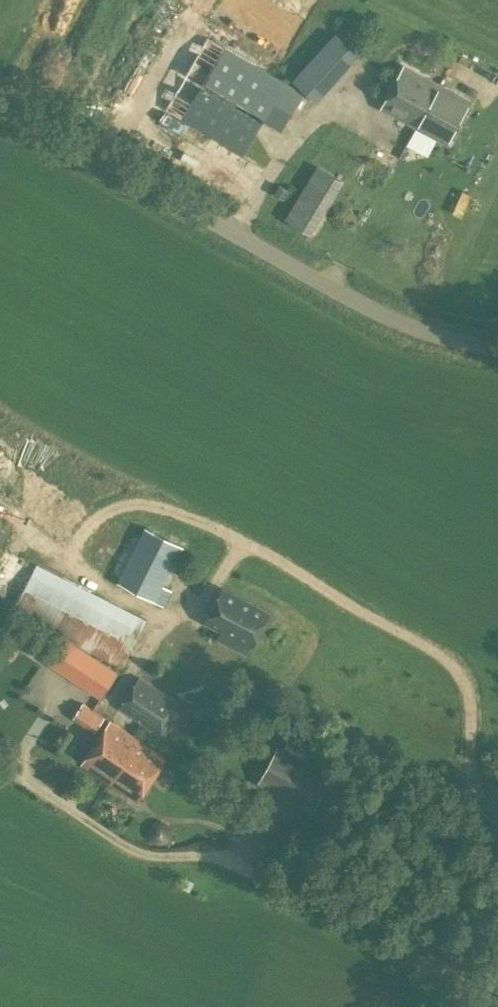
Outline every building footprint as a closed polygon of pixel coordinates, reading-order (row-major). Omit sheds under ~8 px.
[(184,3),(288,62),(323,1),(321,0),(185,0),(184,3)] [(291,80),(304,91),(316,102),(360,54),(335,32),(309,60),(291,80)] [(243,155),(263,121),(281,131),(304,91),(207,36),(164,109),(243,155)] [(404,66),(382,107),(448,143),(470,102),(404,66)] [(284,199),(290,190),(279,184),(274,193),(284,199)] [(304,190),(287,218),(311,233),(328,204),(304,190)] [(165,586),(180,554),(0,462),(0,523),(157,603),(162,605),(171,588),(165,586)] [(147,619),(0,544),(0,606),(121,668),(147,619)] [(221,632),(217,639),(246,654),(249,647),(251,648),(270,612),(223,588),(204,623),(221,632)] [(65,673),(92,691),(108,667),(81,649),(65,673)] [(120,708),(110,721),(133,736),(142,723),(156,732),(175,702),(139,678),(120,708)] [(96,728),(103,710),(80,701),(73,719),(96,728)] [(166,758),(133,736),(110,721),(83,763),(138,799),(166,758)] [(331,775),(275,745),(256,781),(312,810),(331,775)]
